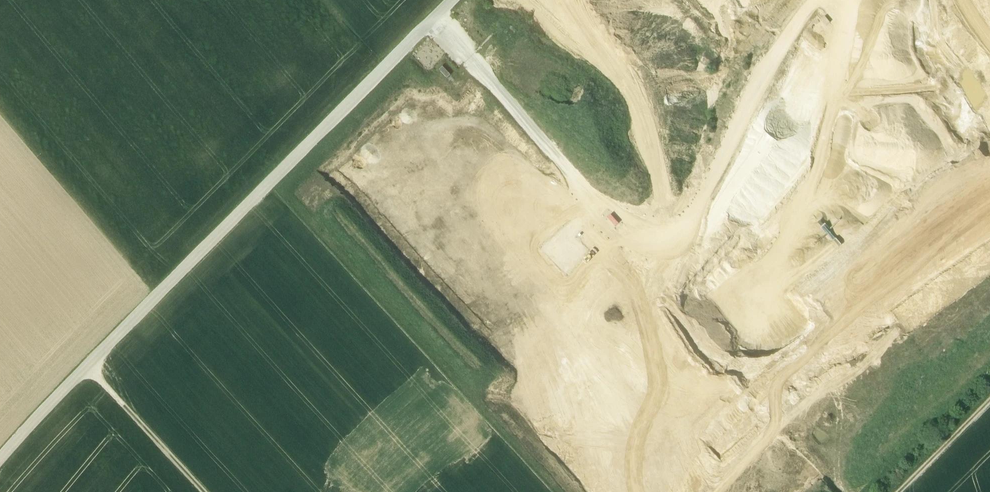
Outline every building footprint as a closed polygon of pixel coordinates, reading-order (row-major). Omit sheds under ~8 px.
[(439,70),(447,79),(450,76),(442,67),(439,70)]
